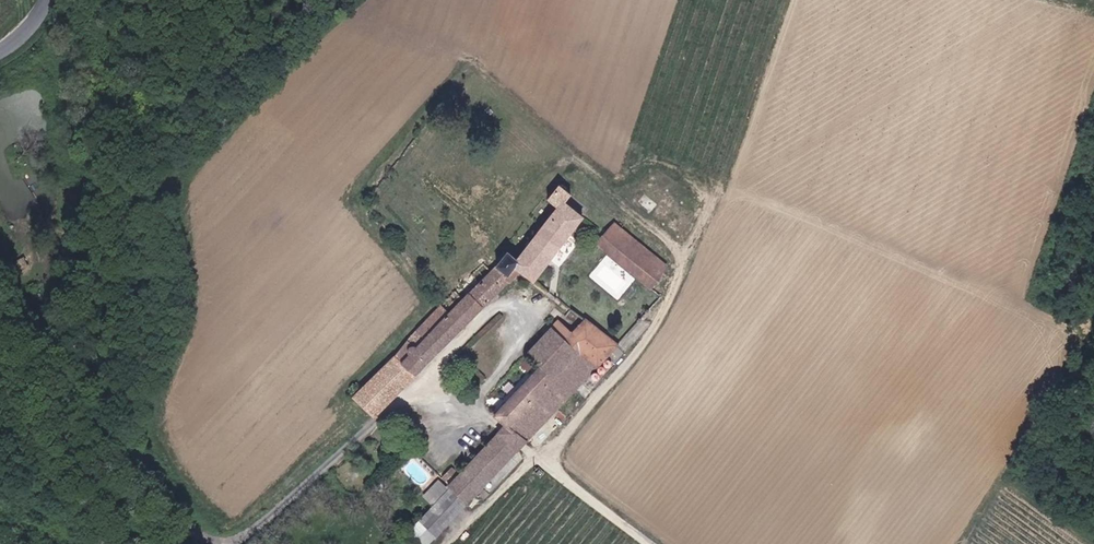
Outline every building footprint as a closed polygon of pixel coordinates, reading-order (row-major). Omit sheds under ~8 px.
[(575,244),(576,233),(570,227),(580,215),(564,201),(569,195),(555,184),(545,196),(554,204),(511,257),(502,249),(491,261),(494,264),(511,278),(520,267),(533,277),(552,254),(559,261),(566,256),(575,244)] [(604,234),(657,277),(665,263),(615,221),(604,234)] [(651,288),(657,277),(604,234),(597,242),(651,288)] [(19,257),(8,263),(12,271),(23,265),(19,257)] [(480,258),(457,283),(350,394),(376,414),(511,278),(494,264),(490,267),(480,258)] [(18,282),(30,277),(23,265),(12,271),(18,282)] [(14,293),(8,297),(16,310),(22,307),(14,293)] [(595,366),(616,344),(586,316),(571,332),(557,319),(551,325),(578,351),(595,366)] [(527,439),(595,366),(578,351),(551,325),(525,353),(538,365),(493,413),(504,423),(527,439)] [(497,430),(517,449),(521,445),(527,439),(504,423),(498,429),(497,430)] [(517,449),(497,430),(446,482),(454,490),(410,533),(422,543),(427,543),(517,449)] [(538,478),(541,474),(535,470),(532,474),(538,478)]
